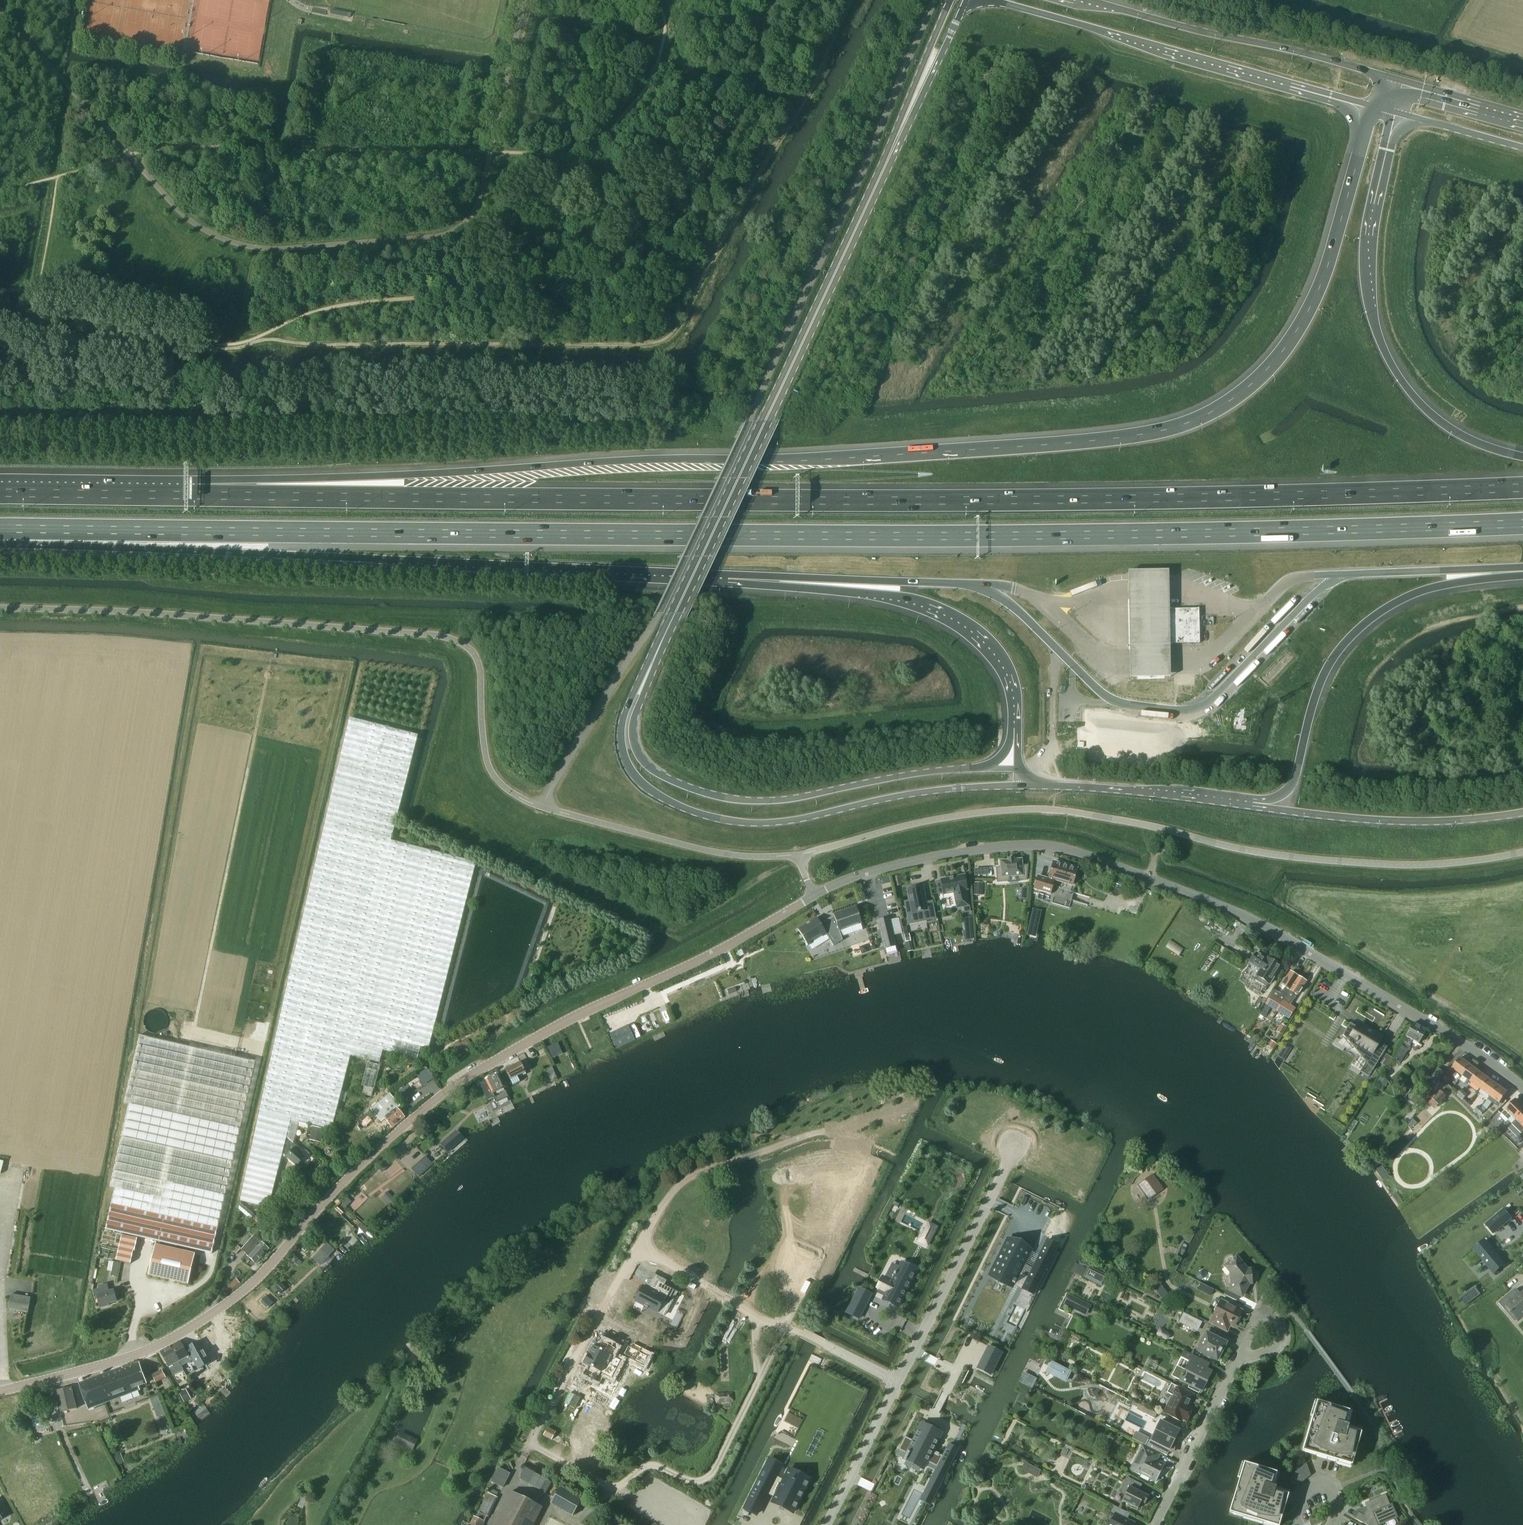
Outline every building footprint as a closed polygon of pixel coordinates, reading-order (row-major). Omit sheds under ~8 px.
[(1166,572),(1124,573),(1125,680),(1168,679),(1167,643),(1167,608),(1166,572)] [(1199,643),(1199,608),(1167,608),(1167,643),(1199,643)] [(260,1112),(241,1200),(269,1206),(282,1153),(291,1120),(298,1122),(309,1124),(318,1127),(331,1130),(351,1055),(368,1060),(380,1063),(383,1051),(418,1059),(421,1047),(428,1049),(476,863),(392,841),(391,841),(410,768),(410,764),(418,734),(351,717),(290,974),(260,1112)] [(1167,852),(1169,846),(1159,843),(1157,848),(1167,852)] [(1018,881),(1027,880),(1028,865),(1022,865),(1021,859),(1014,860),(1014,858),(1012,859),(1012,860),(1009,861),(1009,859),(1007,859),(1008,860),(1000,861),(1001,867),(996,868),(997,882),(1009,881),(1009,877),(1018,876),(1018,881)] [(1034,889),(1033,892),(1039,893),(1043,895),(1044,895),(1053,897),(1051,902),(1069,907),(1071,900),(1072,899),(1073,893),(1074,891),(1071,890),(1073,884),(1074,881),(1076,880),(1078,875),(1076,873),(1077,869),(1053,862),(1053,864),(1051,865),(1052,867),(1048,879),(1038,876),(1034,889)] [(968,906),(965,890),(967,890),(964,875),(941,880),(941,881),(936,882),(939,894),(944,893),(944,895),(954,893),(956,902),(958,901),(959,908),(968,906)] [(975,885),(974,895),(982,895),(983,886),(975,885)] [(909,901),(904,902),(907,914),(914,912),(916,922),(935,919),(933,905),(927,906),(924,890),(923,886),(907,889),(909,901)] [(806,925),(798,930),(808,945),(826,934),(833,946),(843,940),(840,931),(862,923),(856,908),(834,915),(834,917),(821,925),(817,918),(810,923),(811,925),(807,927),(806,925)] [(889,917),(877,920),(884,949),(896,946),(889,917)] [(1263,994),(1276,973),(1277,974),(1280,970),(1278,969),(1281,966),(1267,958),(1266,959),(1256,953),(1240,980),(1248,985),(1247,988),(1250,990),(1252,987),(1263,994)] [(1276,1011),(1298,976),(1290,971),(1282,985),(1285,987),(1281,994),(1274,990),(1265,1004),(1276,1011)] [(1290,1005),(1297,994),(1298,995),(1306,981),(1298,976),(1276,1011),(1289,1018),(1295,1008),(1290,1005)] [(1350,1023),(1344,1032),(1351,1037),(1345,1048),(1356,1055),(1350,1065),(1368,1077),(1387,1047),(1378,1042),(1382,1037),(1362,1025),(1359,1023),(1356,1027),(1350,1023)] [(1400,1063),(1413,1041),(1418,1044),(1426,1030),(1413,1023),(1406,1036),(1406,1037),(1394,1059),(1399,1062),(1400,1063),(1400,1062),(1400,1063)] [(1282,1024),(1277,1032),(1281,1034),(1286,1026),(1282,1024)] [(125,1104),(102,1230),(212,1255),(240,1130),(255,1062),(140,1036),(124,1104),(125,1104)] [(548,1047),(552,1058),(563,1054),(558,1043),(548,1047)] [(1462,1076),(1470,1065),(1461,1058),(1453,1069),(1462,1076)] [(525,1072),(520,1062),(505,1070),(510,1080),(525,1072)] [(1472,1083),(1479,1072),(1470,1065),(1462,1076),(1472,1083)] [(557,1080),(551,1067),(544,1070),(550,1083),(557,1080)] [(1437,1082),(1444,1072),(1439,1068),(1432,1079),(1437,1082)] [(1481,1090),(1489,1079),(1479,1072),(1472,1083),(1481,1090)] [(509,1097),(498,1073),(485,1079),(487,1083),(481,1085),(488,1100),(494,1097),(496,1103),(498,1102),(500,1103),(502,1104),(505,1102),(507,1100),(506,1098),(509,1097)] [(1381,1091),(1388,1080),(1380,1075),(1373,1086),(1381,1091)] [(1491,1097),(1498,1086),(1489,1079),(1481,1090),(1491,1097)] [(1491,1097),(1483,1107),(1487,1109),(1494,1099),(1500,1104),(1508,1093),(1498,1086),(1491,1097)] [(1439,1105),(1447,1097),(1441,1091),(1433,1100),(1439,1105)] [(389,1093),(370,1108),(381,1121),(384,1118),(392,1128),(404,1117),(403,1116),(406,1113),(400,1106),(389,1093)] [(1522,1113),(1522,1107),(1516,1099),(1506,1109),(1502,1114),(1509,1121),(1499,1130),(1503,1133),(1512,1124),(1522,1113)] [(1512,1124),(1522,1134),(1522,1133),(1522,1113),(1512,1124)] [(365,1128),(373,1121),(368,1115),(360,1122),(365,1128)] [(291,1120),(282,1153),(286,1156),(297,1166),(304,1158),(300,1154),(302,1152),(292,1143),(297,1125),(298,1122),(291,1120)] [(313,1127),(310,1140),(321,1143),(324,1130),(313,1127)] [(441,1144),(448,1152),(463,1138),(456,1131),(441,1144)] [(1142,1154),(1135,1156),(1139,1166),(1146,1164),(1142,1154)] [(415,1165),(411,1169),(418,1177),(422,1174),(415,1165)] [(1152,1174),(1136,1185),(1147,1201),(1163,1189),(1152,1174)] [(1504,1209),(1485,1224),(1493,1233),(1511,1218),(1504,1209)] [(928,1222),(919,1241),(927,1246),(937,1227),(928,1222)] [(265,1226),(260,1231),(269,1239),(274,1234),(265,1226)] [(122,1235),(116,1260),(130,1263),(133,1251),(134,1251),(135,1252),(138,1239),(122,1235)] [(254,1236),(241,1250),(242,1250),(247,1255),(247,1256),(256,1264),(269,1249),(254,1236)] [(1479,1246),(1473,1250),(1493,1274),(1505,1264),(1485,1240),(1480,1244),(1478,1245),(1479,1246)] [(1007,1241),(989,1275),(1011,1286),(1018,1273),(1027,1278),(1021,1289),(1031,1295),(1054,1252),(1043,1247),(1031,1269),(1023,1265),(1029,1252),(1007,1241)] [(313,1258),(320,1265),(334,1250),(326,1243),(313,1258)] [(155,1245),(148,1275),(188,1284),(195,1254),(155,1245)] [(237,1246),(232,1251),(235,1254),(240,1249),(237,1246)] [(1229,1289),(1225,1296),(1237,1302),(1241,1296),(1243,1297),(1250,1284),(1253,1284),(1252,1271),(1248,1271),(1238,1258),(1231,1259),(1229,1260),(1227,1267),(1233,1274),(1231,1276),(1231,1278),(1231,1281),(1232,1283),(1234,1285),(1232,1290),(1229,1289)] [(113,1262),(111,1276),(117,1277),(119,1263),(113,1262)] [(883,1277),(877,1288),(885,1292),(882,1299),(898,1308),(916,1272),(900,1264),(891,1281),(883,1277)] [(1088,1266),(1083,1277),(1102,1287),(1108,1276),(1088,1266)] [(228,1292),(240,1283),(236,1279),(225,1288),(228,1292)] [(643,1287),(635,1301),(644,1306),(648,1308),(657,1313),(657,1312),(660,1306),(661,1307),(662,1306),(668,1309),(676,1292),(678,1293),(680,1294),(680,1293),(665,1285),(664,1285),(658,1282),(655,1288),(649,1285),(649,1286),(650,1287),(648,1289),(644,1287),(643,1287)] [(99,1290),(93,1292),(96,1301),(98,1300),(100,1308),(109,1305),(109,1303),(116,1301),(115,1296),(113,1290),(109,1292),(107,1284),(98,1286),(99,1290)] [(859,1288),(853,1300),(865,1306),(871,1294),(859,1288)] [(1507,1307),(1518,1319),(1522,1315),(1522,1293),(1520,1296),(1514,1289),(1499,1303),(1504,1309),(1507,1307)] [(1068,1294),(1063,1305),(1086,1316),(1091,1305),(1068,1294)] [(28,1313),(31,1298),(11,1295),(8,1309),(28,1313)] [(865,1306),(853,1300),(847,1312),(858,1318),(865,1306)] [(1241,1317),(1243,1312),(1222,1301),(1210,1324),(1228,1333),(1231,1327),(1235,1329),(1237,1324),(1239,1323),(1242,1318),(1241,1317)] [(1185,1313),(1180,1322),(1198,1331),(1202,1322),(1185,1313)] [(1215,1335),(1209,1332),(1199,1351),(1218,1361),(1227,1344),(1214,1337),(1215,1335)] [(609,1393),(625,1361),(613,1355),(617,1347),(602,1339),(598,1347),(593,1344),(588,1354),(586,1353),(582,1359),(584,1360),(583,1362),(589,1365),(585,1373),(596,1379),(593,1385),(609,1393)] [(180,1341),(172,1345),(177,1355),(176,1355),(180,1362),(179,1362),(182,1367),(183,1369),(195,1362),(199,1369),(210,1363),(206,1354),(207,1354),(205,1351),(204,1351),(199,1342),(188,1349),(189,1351),(187,1352),(180,1341)] [(172,1345),(160,1352),(173,1376),(184,1370),(183,1369),(182,1367),(179,1362),(180,1362),(176,1355),(177,1355),(172,1345)] [(1001,1353),(988,1346),(988,1347),(985,1353),(984,1353),(984,1354),(981,1360),(980,1361),(981,1361),(978,1367),(977,1367),(977,1368),(978,1369),(978,1368),(989,1374),(990,1375),(991,1374),(990,1374),(993,1367),(994,1368),(994,1367),(997,1360),(998,1360),(997,1359),(1001,1353),(1001,1354),(1001,1353)] [(1177,1367),(1173,1376),(1181,1381),(1191,1386),(1189,1389),(1199,1394),(1201,1391),(1203,1392),(1212,1373),(1207,1370),(1210,1364),(1186,1351),(1182,1358),(1191,1363),(1186,1371),(1177,1367)] [(1066,1383),(1071,1372),(1051,1361),(1045,1372),(1066,1383)] [(138,1387),(147,1384),(139,1363),(123,1369),(122,1368),(79,1384),(88,1410),(140,1391),(138,1387)] [(166,1378),(162,1371),(152,1376),(156,1383),(166,1378)] [(1173,1385),(1168,1393),(1174,1396),(1165,1413),(1182,1422),(1183,1419),(1188,1422),(1194,1409),(1189,1407),(1195,1395),(1179,1387),(1178,1388),(1173,1385)] [(77,1409),(72,1388),(56,1391),(60,1412),(77,1409)] [(185,1390),(178,1393),(183,1403),(190,1399),(185,1390)] [(1131,1395),(1131,1396),(1131,1397),(1132,1397),(1132,1398),(1133,1399),(1134,1399),(1134,1400),(1135,1400),(1136,1400),(1137,1399),(1138,1399),(1138,1398),(1139,1398),(1139,1397),(1140,1396),(1140,1395),(1139,1394),(1139,1393),(1138,1393),(1138,1392),(1137,1392),(1136,1391),(1135,1391),(1134,1392),(1133,1392),(1132,1393),(1131,1394),(1131,1395)] [(732,1392),(714,1394),(715,1404),(733,1402),(732,1392)] [(1317,1403),(1303,1452),(1352,1467),(1362,1434),(1348,1430),(1349,1427),(1346,1426),(1350,1412),(1317,1403)] [(1154,1419),(1157,1413),(1139,1404),(1136,1410),(1154,1419)] [(792,1405),(787,1414),(802,1421),(806,1412),(792,1405)] [(1182,1432),(1181,1431),(1161,1421),(1148,1446),(1168,1456),(1171,1451),(1175,1452),(1177,1443),(1178,1443),(1178,1442),(1177,1442),(1178,1439),(1179,1439),(1180,1439),(1182,1438),(1183,1437),(1183,1435),(1183,1434),(1182,1432)] [(923,1426),(921,1424),(920,1425),(921,1425),(918,1430),(918,1431),(913,1441),(904,1437),(895,1455),(897,1456),(899,1450),(906,1454),(903,1459),(905,1460),(907,1458),(922,1466),(922,1467),(924,1468),(928,1460),(941,1466),(929,1490),(935,1493),(931,1500),(932,1500),(958,1450),(948,1445),(942,1456),(932,1451),(941,1434),(938,1433),(938,1434),(923,1426)] [(1143,1445),(1131,1469),(1142,1475),(1141,1478),(1149,1482),(1150,1479),(1157,1482),(1166,1465),(1157,1460),(1160,1454),(1161,1455),(1161,1454),(1143,1445)] [(769,1459),(744,1508),(756,1514),(766,1494),(774,1498),(772,1501),(793,1512),(809,1480),(789,1469),(783,1480),(776,1476),(781,1465),(769,1459)] [(1230,1513),(1268,1524),(1280,1524),(1289,1496),(1275,1491),(1276,1489),(1273,1488),(1277,1474),(1245,1464),(1230,1513)] [(1296,1473),(1304,1482),(1311,1476),(1307,1465),(1301,1469),(1299,1471),(1296,1473)] [(498,1467),(491,1482),(492,1483),(503,1488),(510,1474),(499,1468),(498,1467)] [(535,1473),(529,1484),(533,1487),(535,1487),(541,1476),(539,1475),(535,1473)] [(541,1476),(535,1487),(540,1490),(546,1479),(541,1476)] [(1138,1509),(1142,1502),(1145,1504),(1146,1504),(1150,1497),(1149,1496),(1149,1497),(1139,1492),(1143,1485),(1128,1477),(1121,1491),(1126,1494),(1123,1502),(1124,1501),(1138,1509)] [(546,1479),(540,1490),(544,1492),(546,1493),(551,1482),(546,1479)] [(553,1490),(550,1496),(553,1498),(550,1503),(573,1516),(582,1500),(560,1487),(557,1492),(553,1490)] [(494,1524),(533,1524),(542,1507),(511,1491),(494,1524)] [(470,1524),(482,1524),(496,1496),(488,1492),(478,1512),(479,1513),(477,1516),(476,1515),(475,1517),(474,1517),(470,1524)] [(1359,1513),(1355,1519),(1365,1524),(1380,1524),(1396,1518),(1391,1507),(1386,1495),(1365,1504),(1369,1512),(1366,1517),(1359,1513)] [(1136,1524),(1125,1518),(1128,1513),(1114,1506),(1111,1512),(1116,1514),(1110,1524),(1135,1524),(1136,1524)]
